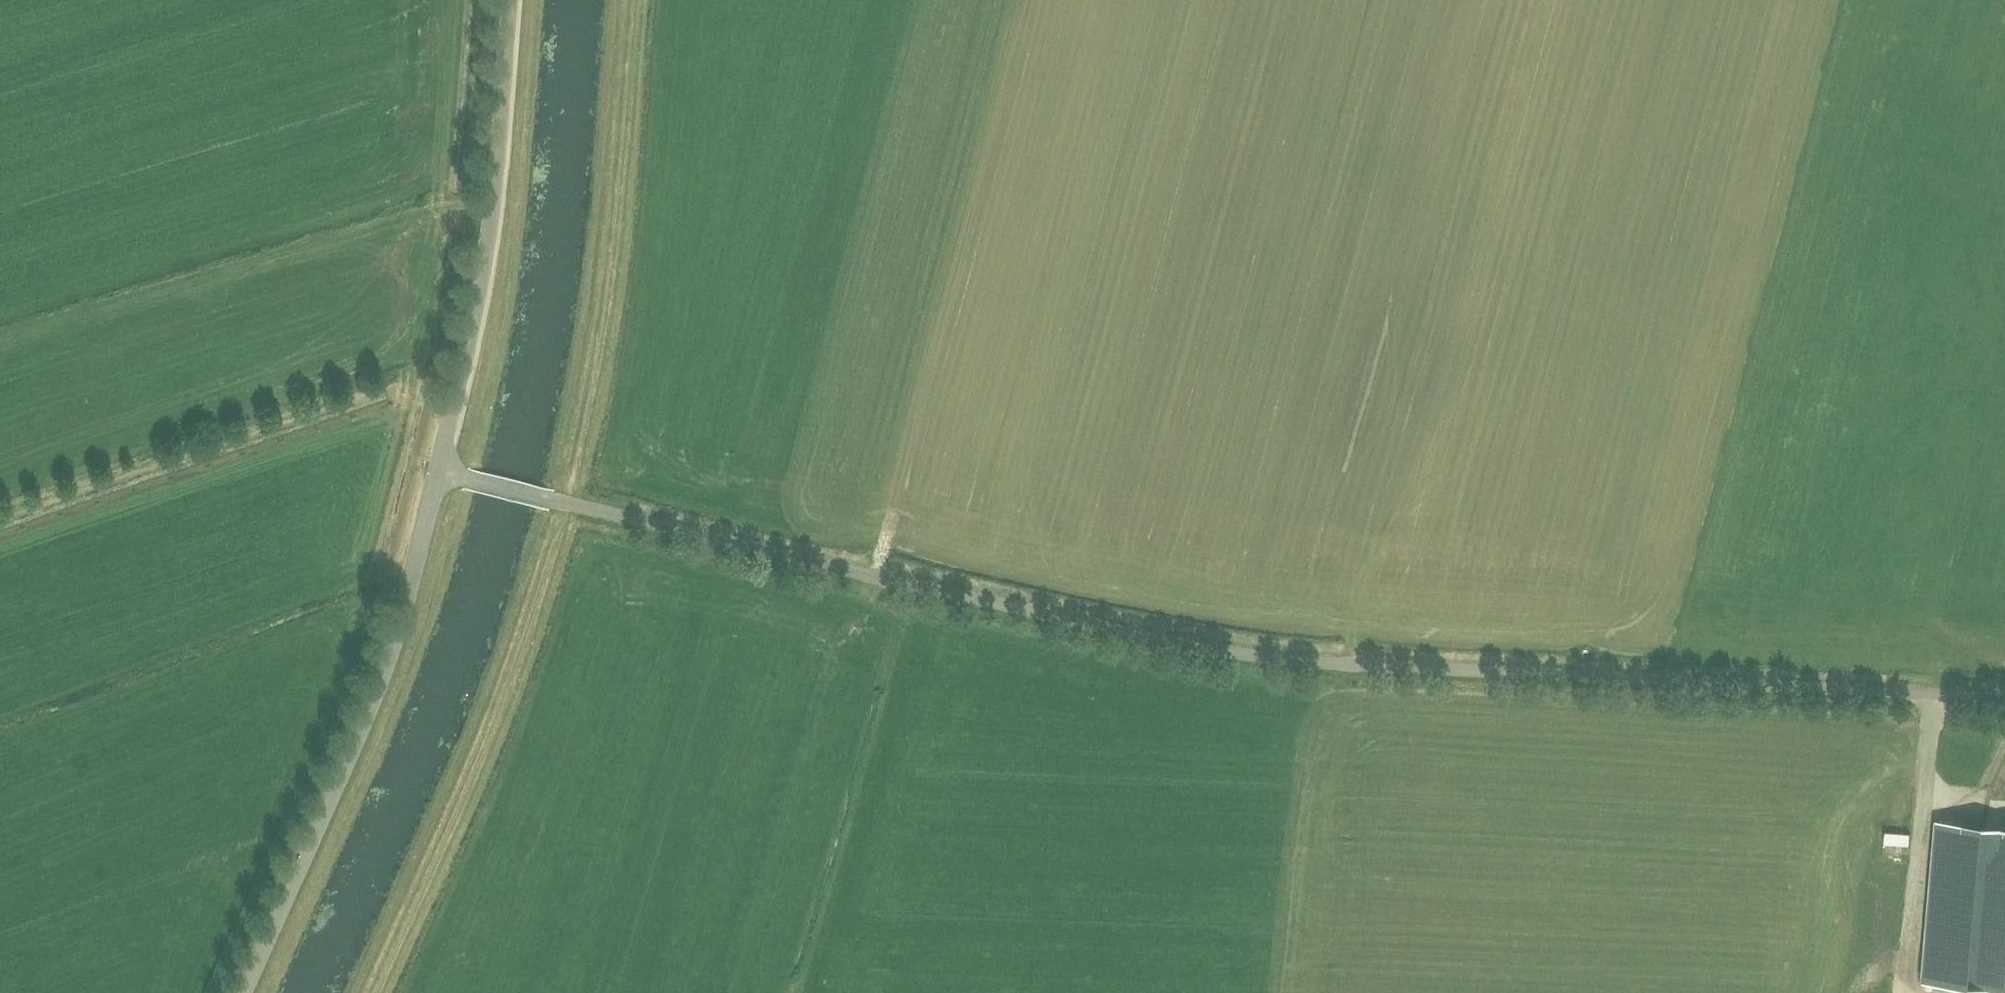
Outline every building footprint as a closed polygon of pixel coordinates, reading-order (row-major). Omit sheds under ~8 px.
[(1941,823),(1929,982),(2004,989),(2004,827),(1941,823)]
